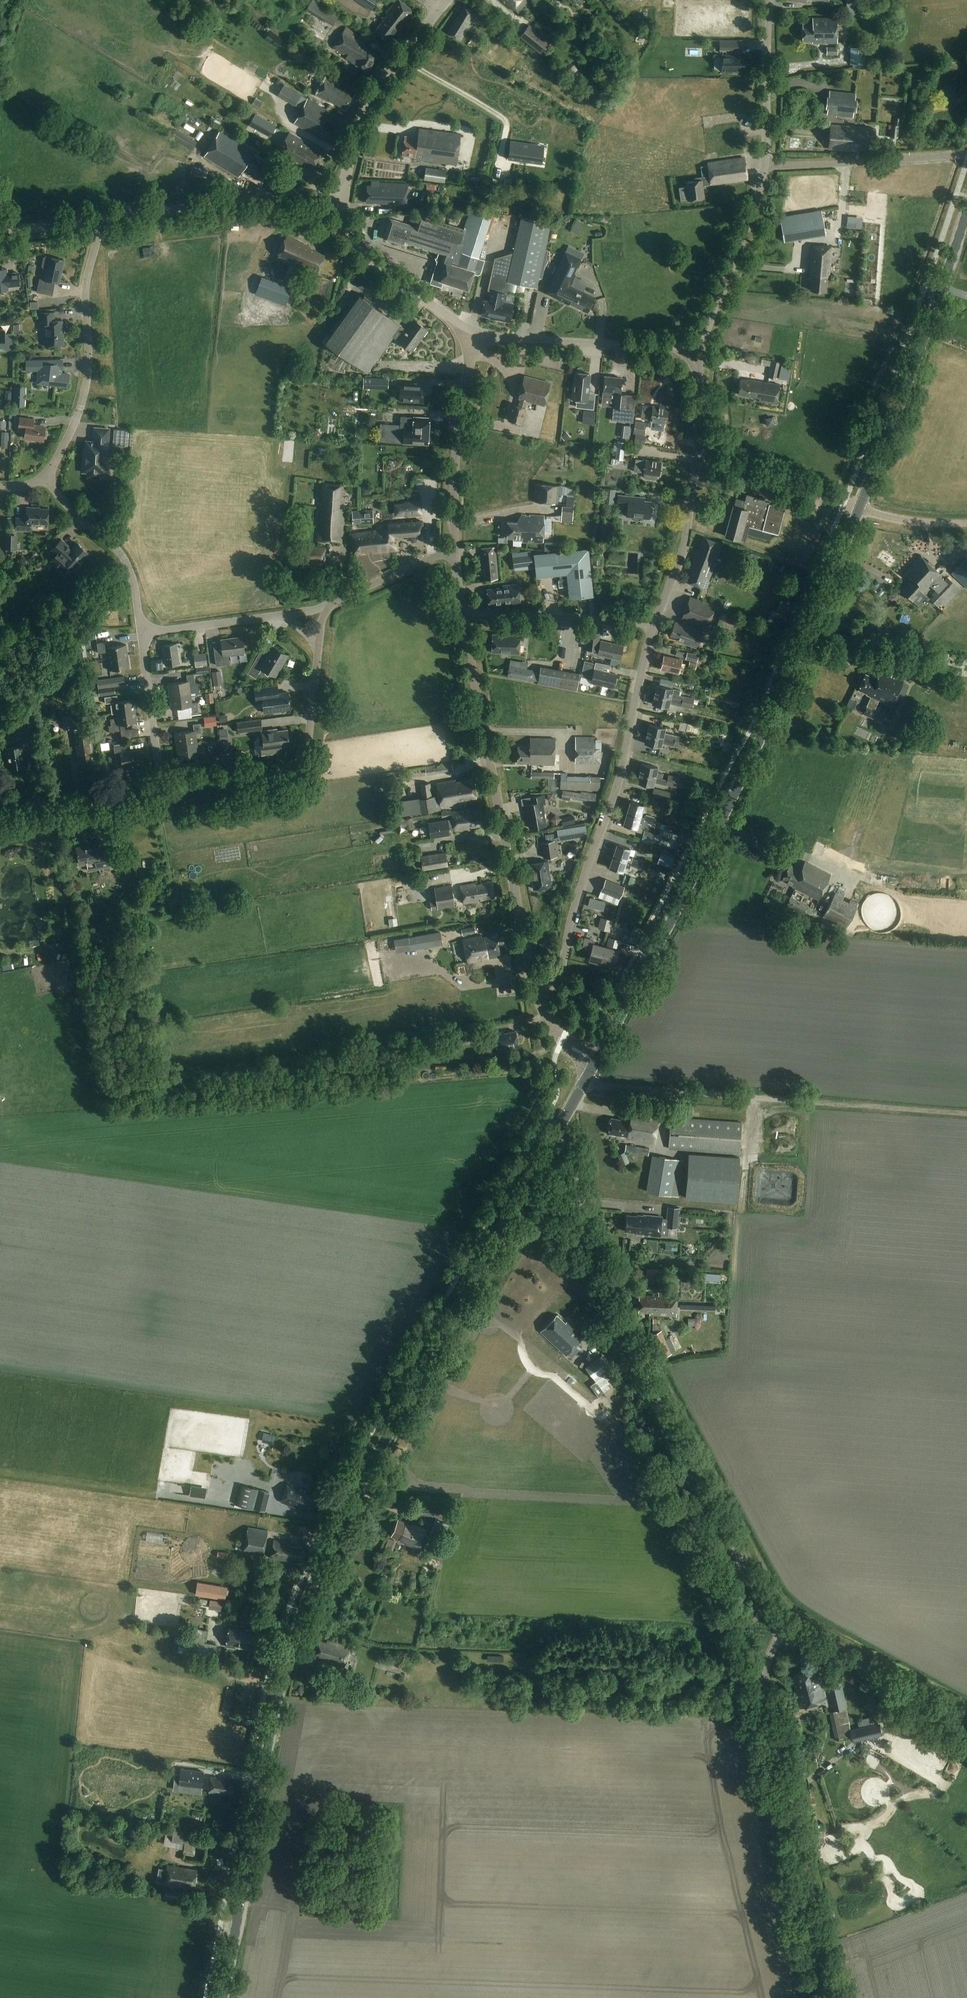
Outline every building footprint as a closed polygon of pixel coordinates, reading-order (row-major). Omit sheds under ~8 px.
[(310,7),(308,10),(334,26),(341,15),(315,0),(314,0),(310,7)] [(380,1),(381,0),(361,0),(357,7),(359,7),(365,11),(366,12),(367,12),(370,7),(370,6),(375,9),(380,1)] [(416,11),(401,0),(398,0),(375,31),(389,41),(392,37),(398,29),(401,24),(404,26),(416,11)] [(502,0),(513,10),(513,9),(518,13),(529,0),(502,0)] [(449,32),(462,40),(477,13),(464,6),(449,32)] [(837,42),(837,18),(813,17),(813,24),(803,24),(803,41),(812,41),(812,42),(837,42)] [(630,28),(633,25),(628,19),(625,22),(630,28)] [(542,55),(550,43),(527,26),(519,38),(542,55)] [(572,37),(578,30),(573,26),(566,33),(572,37)] [(368,72),(378,55),(365,47),(369,41),(347,28),(334,48),(348,56),(347,58),(368,72)] [(485,40),(475,33),(471,39),(481,45),(485,40)] [(720,41),(720,50),(740,50),(740,41),(720,41)] [(827,55),(838,55),(838,47),(827,48),(827,55)] [(866,64),(866,48),(851,48),(850,64),(866,64)] [(325,51),(320,59),(326,63),(331,55),(325,51)] [(733,55),(724,55),(724,73),(740,73),(740,71),(746,71),(746,57),(733,57),(733,55)] [(581,83),(584,80),(578,69),(574,65),(568,73),(581,83)] [(347,109),(355,95),(339,86),(340,84),(327,77),(318,95),(332,104),(332,102),(337,105),(338,103),(347,109)] [(853,117),(855,94),(830,91),(827,114),(853,117)] [(330,139),(337,125),(328,120),(332,112),(308,99),(295,123),(325,140),(327,137),(330,139)] [(277,126),(255,113),(250,122),(271,135),(277,126)] [(874,149),(876,129),(860,127),(831,125),(829,149),(858,151),(858,147),(874,149)] [(898,138),(899,126),(891,125),(890,137),(898,138)] [(457,165),(461,134),(419,129),(418,138),(404,136),(401,155),(415,157),(415,160),(457,165)] [(193,149),(197,143),(177,130),(173,137),(193,149)] [(261,180),(270,165),(256,156),(258,153),(221,130),(205,157),(240,178),(245,171),(261,180)] [(314,167),(321,153),(319,151),(320,149),(290,132),(277,156),(301,169),(305,162),(314,167)] [(526,162),(537,163),(539,147),(531,146),(531,144),(510,141),(508,159),(523,161),(523,159),(526,160),(526,162)] [(686,186),(679,188),(681,202),(704,199),(702,186),(747,180),(744,158),(708,163),(708,167),(701,168),(702,178),(694,179),(695,181),(686,183),(686,186)] [(445,183),(447,170),(426,167),(424,180),(445,183)] [(406,203),(408,185),(380,183),(379,182),(372,181),(371,185),(367,185),(366,200),(406,203)] [(478,258),(493,216),(471,209),(464,232),(421,219),(418,230),(392,222),(386,239),(404,245),(405,241),(444,254),(442,260),(445,262),(445,264),(437,261),(430,282),(440,286),(442,281),(450,284),(449,285),(450,287),(452,287),(454,286),(454,285),(468,289),(474,272),(477,274),(480,273),(484,260),(478,258)] [(784,241),(825,235),(821,210),(780,217),(784,241)] [(488,290),(492,291),(493,290),(506,293),(508,282),(537,288),(551,223),(521,216),(511,262),(495,258),(488,290)] [(862,218),(847,216),(846,228),(861,229),(862,218)] [(844,231),(843,277),(878,277),(878,232),(844,231)] [(316,275),(325,256),(309,248),(310,247),(287,237),(278,258),(292,265),(285,279),(294,283),(300,268),(316,275)] [(829,276),(832,247),(813,245),(811,266),(812,266),(810,290),(825,291),(826,276),(829,276)] [(579,267),(582,260),(565,252),(546,293),(588,313),(595,298),(570,286),(575,274),(573,273),(577,266),(579,267)] [(59,284),(64,261),(45,257),(44,258),(42,266),(44,269),(47,269),(44,280),(39,279),(37,293),(52,296),(54,290),(51,289),(52,283),(59,284)] [(6,270),(0,270),(0,291),(8,291),(8,287),(19,286),(18,274),(7,275),(6,270)] [(285,304),(291,287),(263,277),(257,294),(285,304)] [(493,290),(492,291),(490,302),(485,301),(481,316),(509,322),(513,305),(505,303),(507,293),(506,293),(493,290)] [(522,309),(531,310),(534,293),(525,291),(522,309)] [(333,353),(335,350),(367,374),(378,359),(386,348),(392,353),(397,346),(391,341),(395,336),(401,340),(400,341),(413,350),(429,329),(416,319),(407,331),(401,327),(402,326),(379,309),(360,295),(325,343),(328,345),(326,348),(333,353)] [(55,321),(55,313),(40,313),(40,325),(45,325),(46,346),(64,345),(64,334),(63,334),(62,321),(55,321)] [(14,333),(23,332),(22,324),(13,324),(14,333)] [(60,374),(60,370),(61,370),(61,361),(27,362),(27,370),(40,370),(39,374),(38,374),(37,384),(67,387),(68,375),(60,374)] [(780,379),(783,363),(771,361),(768,376),(780,379)] [(590,386),(591,375),(578,374),(577,385),(575,385),(574,401),(579,401),(578,408),(595,410),(596,403),(591,403),(592,387),(590,386)] [(547,405),(553,383),(526,376),(521,398),(522,398),(520,406),(514,404),(510,419),(524,423),(528,408),(527,407),(529,400),(547,405)] [(389,385),(390,378),(365,377),(364,385),(389,385)] [(634,423),(636,410),(637,397),(622,395),(623,379),(606,377),(604,395),(616,396),(614,421),(634,423)] [(781,384),(741,378),(738,395),(760,398),(759,402),(778,404),(781,384)] [(431,397),(432,385),(409,384),(408,397),(424,398),(424,396),(431,397)] [(26,407),(27,387),(15,387),(14,406),(26,407)] [(666,422),(668,409),(644,405),(642,419),(666,422)] [(583,410),(582,423),(594,424),(595,411),(583,410)] [(428,444),(429,418),(401,416),(401,425),(380,424),(379,441),(428,444)] [(43,441),(43,439),(46,439),(47,432),(44,431),(45,428),(32,426),(33,420),(19,418),(18,429),(25,430),(23,439),(43,441)] [(645,436),(646,423),(635,421),(633,434),(645,436)] [(614,438),(614,425),(603,426),(604,438),(614,438)] [(107,451),(109,433),(109,428),(95,427),(95,432),(94,443),(88,443),(87,458),(84,458),(83,473),(88,473),(88,476),(90,478),(98,478),(100,477),(100,474),(107,474),(108,459),(104,458),(105,450),(107,451)] [(114,430),(113,446),(127,447),(128,431),(114,430)] [(571,437),(568,432),(562,436),(566,441),(571,437)] [(634,444),(645,446),(646,436),(635,435),(634,444)] [(624,460),(626,443),(618,442),(617,446),(614,446),(613,456),(616,456),(616,459),(624,460)] [(646,460),(636,459),(634,471),(644,473),(645,473),(644,476),(646,479),(655,480),(657,479),(658,475),(659,475),(661,462),(646,459),(646,460)] [(339,508),(340,484),(320,483),(319,508),(318,508),(316,540),(326,540),(326,537),(333,538),(333,542),(341,542),(343,512),(341,511),(342,508),(339,508)] [(558,504),(559,486),(536,484),(534,502),(558,504)] [(614,504),(616,490),(605,489),(604,503),(614,504)] [(651,519),(651,515),(654,513),(655,513),(655,509),(652,506),(653,505),(632,503),(632,497),(620,495),(618,504),(624,505),(623,511),(628,511),(627,517),(651,519)] [(740,540),(745,542),(749,527),(760,530),(778,535),(778,534),(784,511),(785,508),(770,504),(769,504),(770,501),(765,500),(762,499),(756,498),(747,495),(745,501),(737,499),(735,507),(734,507),(726,537),(740,540),(739,541),(740,541),(740,540)] [(408,510),(409,516),(411,516),(421,515),(420,502),(408,503),(408,510)] [(573,516),(574,508),(562,507),(562,515),(573,516)] [(48,525),(49,510),(36,509),(36,508),(27,508),(27,519),(16,519),(16,531),(31,532),(32,525),(48,525)] [(353,524),(374,523),(373,510),(352,511),(353,524)] [(545,544),(546,516),(523,514),(519,522),(509,521),(508,539),(514,540),(514,541),(523,542),(523,543),(545,544)] [(395,543),(394,537),(424,535),(423,521),(387,524),(387,528),(351,533),(353,552),(372,551),(372,553),(397,551),(397,543),(395,543)] [(6,550),(17,550),(17,535),(6,535),(6,550)] [(706,589),(723,545),(704,538),(698,553),(696,552),(685,581),(706,589)] [(72,550),(62,540),(52,551),(57,555),(51,562),(62,572),(68,566),(74,572),(79,567),(89,555),(77,544),(72,550)] [(324,563),(325,548),(301,547),(300,567),(322,568),(322,563),(324,563)] [(499,579),(496,547),(483,548),(485,571),(486,570),(487,580),(499,579)] [(592,596),(590,570),(588,549),(534,555),(536,576),(567,572),(569,599),(592,596)] [(529,551),(511,552),(513,566),(531,565),(529,551)] [(883,552),(877,559),(888,568),(894,561),(883,552)] [(945,581),(939,575),(940,574),(919,554),(902,573),(911,581),(901,591),(912,601),(921,591),(923,592),(930,585),(935,591),(932,595),(934,596),(931,600),(939,607),(942,604),(945,607),(960,590),(947,578),(945,581)] [(966,596),(966,570),(966,568),(953,575),(966,597),(966,596)] [(483,583),(473,585),(475,592),(485,590),(483,583)] [(503,606),(521,604),(519,585),(504,587),(505,588),(489,590),(490,605),(503,604),(503,606)] [(708,629),(716,607),(690,597),(682,619),(708,629)] [(793,605),(782,600),(778,610),(788,614),(793,605)] [(734,626),(738,615),(723,610),(720,620),(734,626)] [(695,647),(701,631),(675,621),(670,634),(678,636),(676,640),(695,647)] [(599,648),(600,633),(588,632),(586,650),(598,651),(598,653),(612,657),(620,659),(623,647),(600,642),(599,648)] [(83,641),(97,639),(96,633),(82,635),(83,641)] [(521,655),(522,637),(495,635),(494,653),(521,655)] [(217,665),(229,664),(228,655),(245,652),(243,637),(221,640),(223,651),(215,652),(217,665)] [(108,659),(128,656),(127,645),(107,647),(107,642),(97,643),(99,653),(108,652),(108,659)] [(166,666),(180,664),(178,644),(163,646),(166,666)] [(572,644),(572,654),(580,654),(581,645),(572,644)] [(288,655),(273,646),(268,654),(261,650),(248,673),(256,677),(261,668),(276,676),(288,655)] [(698,662),(699,655),(688,653),(686,660),(698,662)] [(195,667),(208,665),(206,655),(194,656),(195,667)] [(679,672),(682,659),(664,655),(661,668),(679,672)] [(128,656),(108,659),(110,671),(130,668),(128,656)] [(620,659),(612,657),(610,665),(618,667),(620,659)] [(937,678),(941,660),(930,658),(925,675),(937,678)] [(614,688),(616,675),(595,670),(596,665),(585,662),(581,677),(592,679),(591,683),(614,688)] [(533,670),(509,666),(507,676),(531,680),(533,670)] [(904,680),(881,670),(876,680),(866,675),(858,691),(871,697),(863,713),(882,722),(886,714),(873,708),(877,699),(892,706),(904,680)] [(221,685),(223,685),(221,671),(213,672),(215,686),(221,685)] [(578,695),(581,678),(540,671),(538,688),(578,695)] [(170,696),(191,694),(190,684),(195,683),(194,674),(187,675),(188,682),(169,684),(170,696)] [(99,689),(112,687),(111,679),(97,681),(99,689)] [(657,684),(655,694),(694,703),(694,699),(683,696),(672,693),(673,688),(657,684)] [(279,693),(278,685),(255,688),(256,702),(263,701),(264,712),(290,708),(288,691),(279,693)] [(114,687),(112,687),(99,689),(99,696),(115,694),(114,687)] [(214,702),(213,692),(206,693),(208,703),(214,702)] [(191,694),(170,696),(172,709),(191,707),(192,713),(199,712),(198,702),(192,703),(191,694)] [(668,707),(670,702),(674,703),(674,705),(692,709),(694,703),(655,694),(653,703),(668,707)] [(112,714),(117,714),(136,711),(135,700),(119,702),(118,696),(105,697),(106,704),(111,703),(112,708),(111,708),(112,714)] [(26,711),(29,727),(36,726),(33,710),(26,711)] [(136,711),(117,714),(117,718),(111,719),(112,726),(109,726),(110,732),(122,731),(121,725),(137,723),(136,711)] [(65,730),(73,728),(71,715),(63,716),(65,730)] [(204,717),(205,727),(217,725),(216,716),(204,717)] [(238,733),(263,730),(261,719),(237,723),(238,733)] [(177,746),(198,743),(197,733),(202,733),(201,723),(193,724),(194,731),(175,733),(177,746)] [(668,738),(675,739),(686,742),(687,738),(676,736),(676,735),(669,733),(665,732),(666,727),(651,723),(648,733),(668,738)] [(685,733),(685,724),(672,724),(672,733),(685,733)] [(227,729),(219,730),(220,740),(228,739),(227,729)] [(289,745),(287,729),(273,731),(273,729),(262,731),(263,740),(260,740),(261,754),(282,751),(281,746),(289,745)] [(26,766),(24,755),(25,755),(24,749),(33,748),(30,730),(16,733),(18,746),(5,748),(7,758),(8,758),(10,768),(26,766)] [(78,761),(93,758),(90,732),(75,734),(78,761)] [(674,744),(675,739),(668,738),(648,733),(646,743),(662,746),(663,741),(674,744)] [(601,763),(601,748),(595,748),(595,737),(576,737),(575,763),(601,763)] [(555,765),(556,739),(531,738),(531,747),(519,747),(518,764),(526,764),(526,765),(555,765)] [(685,749),(686,742),(675,739),(674,744),(673,746),(685,749)] [(732,744),(724,742),(722,750),(730,752),(732,744)] [(198,743),(177,746),(178,759),(188,758),(189,764),(206,761),(205,752),(199,753),(198,743)] [(127,752),(126,746),(114,747),(116,758),(122,758),(123,767),(142,764),(141,750),(127,752)] [(213,768),(223,767),(221,757),(212,758),(213,768)] [(639,773),(662,778),(663,774),(658,772),(659,767),(642,763),(639,773)] [(434,774),(454,771),(453,764),(443,766),(443,767),(433,768),(434,774)] [(667,785),(668,780),(662,778),(639,773),(637,783),(654,787),(655,782),(667,785)] [(422,799),(402,801),(404,815),(410,814),(441,809),(441,807),(466,803),(466,800),(476,799),(473,779),(456,782),(456,780),(437,783),(439,797),(432,798),(431,783),(420,784),(422,799)] [(672,801),(674,793),(654,789),(652,797),(672,801)] [(581,793),(563,790),(562,798),(570,799),(571,797),(595,802),(597,794),(581,791),(581,793)] [(530,828),(546,825),(542,804),(545,804),(543,795),(531,797),(532,803),(526,804),(530,828)] [(629,813),(641,817),(645,805),(632,801),(629,813)] [(483,827),(480,809),(452,813),(455,831),(467,829),(467,826),(473,825),(474,828),(483,827)] [(638,829),(641,817),(629,813),(625,825),(638,829)] [(413,817),(399,819),(400,827),(406,826),(406,829),(414,828),(413,817)] [(644,830),(642,839),(653,843),(656,834),(644,830)] [(672,839),(670,848),(680,851),(682,842),(672,839)] [(544,859),(558,856),(556,841),(542,843),(544,859)] [(617,844),(613,856),(639,864),(640,860),(631,858),(632,856),(628,854),(630,848),(617,844)] [(99,852),(98,845),(77,848),(80,864),(88,863),(89,870),(119,864),(116,849),(99,852)] [(423,870),(449,866),(446,852),(421,857),(423,870)] [(657,864),(672,869),(675,858),(661,853),(657,864)] [(639,864),(613,856),(609,868),(622,872),(624,866),(629,868),(629,865),(638,868),(639,864)] [(535,888),(551,886),(548,862),(532,865),(535,888)] [(829,875),(804,862),(799,871),(788,865),(779,881),(794,889),(786,905),(805,915),(806,912),(810,914),(813,909),(809,906),(809,905),(796,899),(800,892),(816,900),(829,875)] [(620,899),(625,887),(606,879),(601,891),(620,899)] [(464,903),(495,898),(492,882),(481,884),(482,886),(477,886),(476,884),(461,886),(464,903)] [(455,906),(452,885),(435,888),(435,886),(427,887),(428,896),(436,894),(437,901),(431,902),(432,910),(455,906)] [(849,903),(843,900),(845,897),(836,892),(823,918),(846,930),(847,929),(853,932),(863,912),(857,909),(860,905),(850,900),(849,903)] [(595,909),(597,900),(590,898),(587,907),(595,909)] [(91,946),(114,943),(112,926),(89,928),(91,946)] [(463,935),(476,933),(475,927),(461,929),(463,935)] [(443,945),(441,932),(408,938),(394,940),(396,953),(410,951),(443,945)] [(482,938),(482,936),(463,940),(467,963),(482,960),(482,957),(499,954),(496,937),(488,939),(488,937),(482,938)] [(600,962),(603,947),(593,945),(594,941),(585,938),(582,948),(592,950),(590,959),(600,962)] [(603,947),(600,962),(614,966),(618,951),(616,951),(619,941),(609,938),(607,948),(603,947)] [(64,975),(66,986),(72,985),(70,973),(64,975)] [(464,1044),(468,1043),(468,1042),(478,1039),(476,1029),(461,1033),(464,1044)] [(519,1047),(516,1031),(505,1033),(505,1032),(483,1036),(487,1056),(501,1053),(501,1050),(519,1047)] [(415,1045),(412,1047),(408,1049),(417,1063),(424,1059),(415,1045)] [(653,1143),(658,1116),(630,1112),(629,1120),(610,1117),(607,1132),(626,1136),(625,1139),(653,1143)] [(739,1154),(741,1123),(670,1118),(668,1149),(739,1154)] [(808,1133),(808,1122),(787,1122),(787,1133),(808,1133)] [(898,1137),(885,1137),(885,1149),(898,1149),(898,1137)] [(649,1156),(650,1148),(626,1144),(625,1151),(649,1156)] [(688,1155),(685,1195),(736,1200),(739,1159),(688,1155)] [(679,1197),(684,1161),(652,1156),(646,1192),(679,1197)] [(759,1181),(757,1202),(792,1204),(793,1184),(759,1181)] [(679,1228),(681,1208),(668,1207),(666,1227),(679,1228)] [(660,1236),(662,1216),(643,1214),(643,1216),(626,1214),(624,1231),(636,1232),(635,1233),(660,1236)] [(721,1273),(698,1272),(698,1279),(720,1281),(721,1273)] [(677,1316),(678,1293),(658,1293),(658,1295),(639,1294),(639,1312),(649,1312),(649,1315),(677,1316)] [(567,1356),(579,1342),(585,1336),(568,1321),(566,1323),(558,1315),(542,1332),(567,1356)] [(662,1358),(672,1353),(662,1330),(652,1334),(662,1358)] [(597,1383),(592,1387),(599,1397),(613,1387),(611,1384),(619,1379),(602,1356),(586,1368),(597,1383)] [(311,1511),(317,1497),(307,1493),(307,1492),(288,1484),(281,1502),(295,1507),(296,1505),(311,1511)] [(237,1505),(252,1509),(257,1489),(242,1485),(237,1505)] [(191,1487),(189,1497),(205,1499),(206,1489),(191,1487)] [(259,1489),(256,1501),(254,1509),(266,1512),(271,1492),(259,1489)] [(435,1516),(435,1506),(417,1505),(417,1515),(435,1516)] [(435,1516),(446,1520),(449,1513),(446,1512),(448,1508),(442,1505),(441,1509),(438,1508),(435,1516)] [(419,1548),(426,1529),(397,1517),(390,1537),(398,1540),(399,1538),(405,1541),(405,1542),(419,1548)] [(440,1534),(445,1522),(436,1519),(431,1531),(440,1534)] [(264,1556),(268,1531),(248,1527),(246,1539),(240,1538),(239,1550),(244,1550),(244,1552),(264,1556)] [(300,1564),(303,1548),(285,1544),(285,1542),(274,1540),(271,1558),(300,1564)] [(389,1544),(385,1556),(392,1558),(397,1546),(389,1544)] [(227,1587),(197,1582),(195,1595),(225,1600),(227,1587)] [(221,1611),(223,1602),(211,1600),(209,1609),(221,1611)] [(255,1649),(259,1631),(244,1628),(245,1626),(230,1624),(226,1645),(235,1647),(235,1645),(255,1649)] [(218,1644),(205,1642),(207,1629),(195,1627),(192,1640),(180,1637),(177,1652),(216,1659),(218,1644)] [(350,1647),(327,1640),(326,1643),(319,1640),(314,1654),(331,1659),(330,1662),(344,1666),(350,1647)] [(799,1706),(824,1701),(817,1671),(795,1676),(797,1685),(795,1686),(799,1706)] [(834,1711),(848,1708),(841,1682),(828,1686),(834,1711)] [(836,1740),(853,1737),(847,1709),(830,1712),(836,1740)] [(869,1739),(879,1736),(878,1730),(868,1733),(869,1739)] [(203,1777),(204,1773),(181,1770),(180,1774),(176,1774),(175,1782),(190,1784),(189,1790),(201,1792),(202,1788),(203,1777)] [(233,1796),(234,1782),(217,1780),(217,1777),(212,1776),(210,1793),(233,1796)] [(184,1843),(186,1829),(174,1827),(172,1842),(184,1843)] [(820,1841),(826,1839),(824,1831),(817,1832),(820,1841)] [(165,1835),(165,1852),(183,1852),(183,1846),(171,1845),(171,1835),(165,1835)] [(179,1870),(179,1868),(168,1866),(167,1870),(159,1868),(157,1882),(165,1883),(164,1886),(177,1888),(177,1887),(194,1890),(197,1871),(187,1869),(186,1871),(179,1870)] [(181,1899),(182,1892),(166,1889),(165,1896),(181,1899)]
